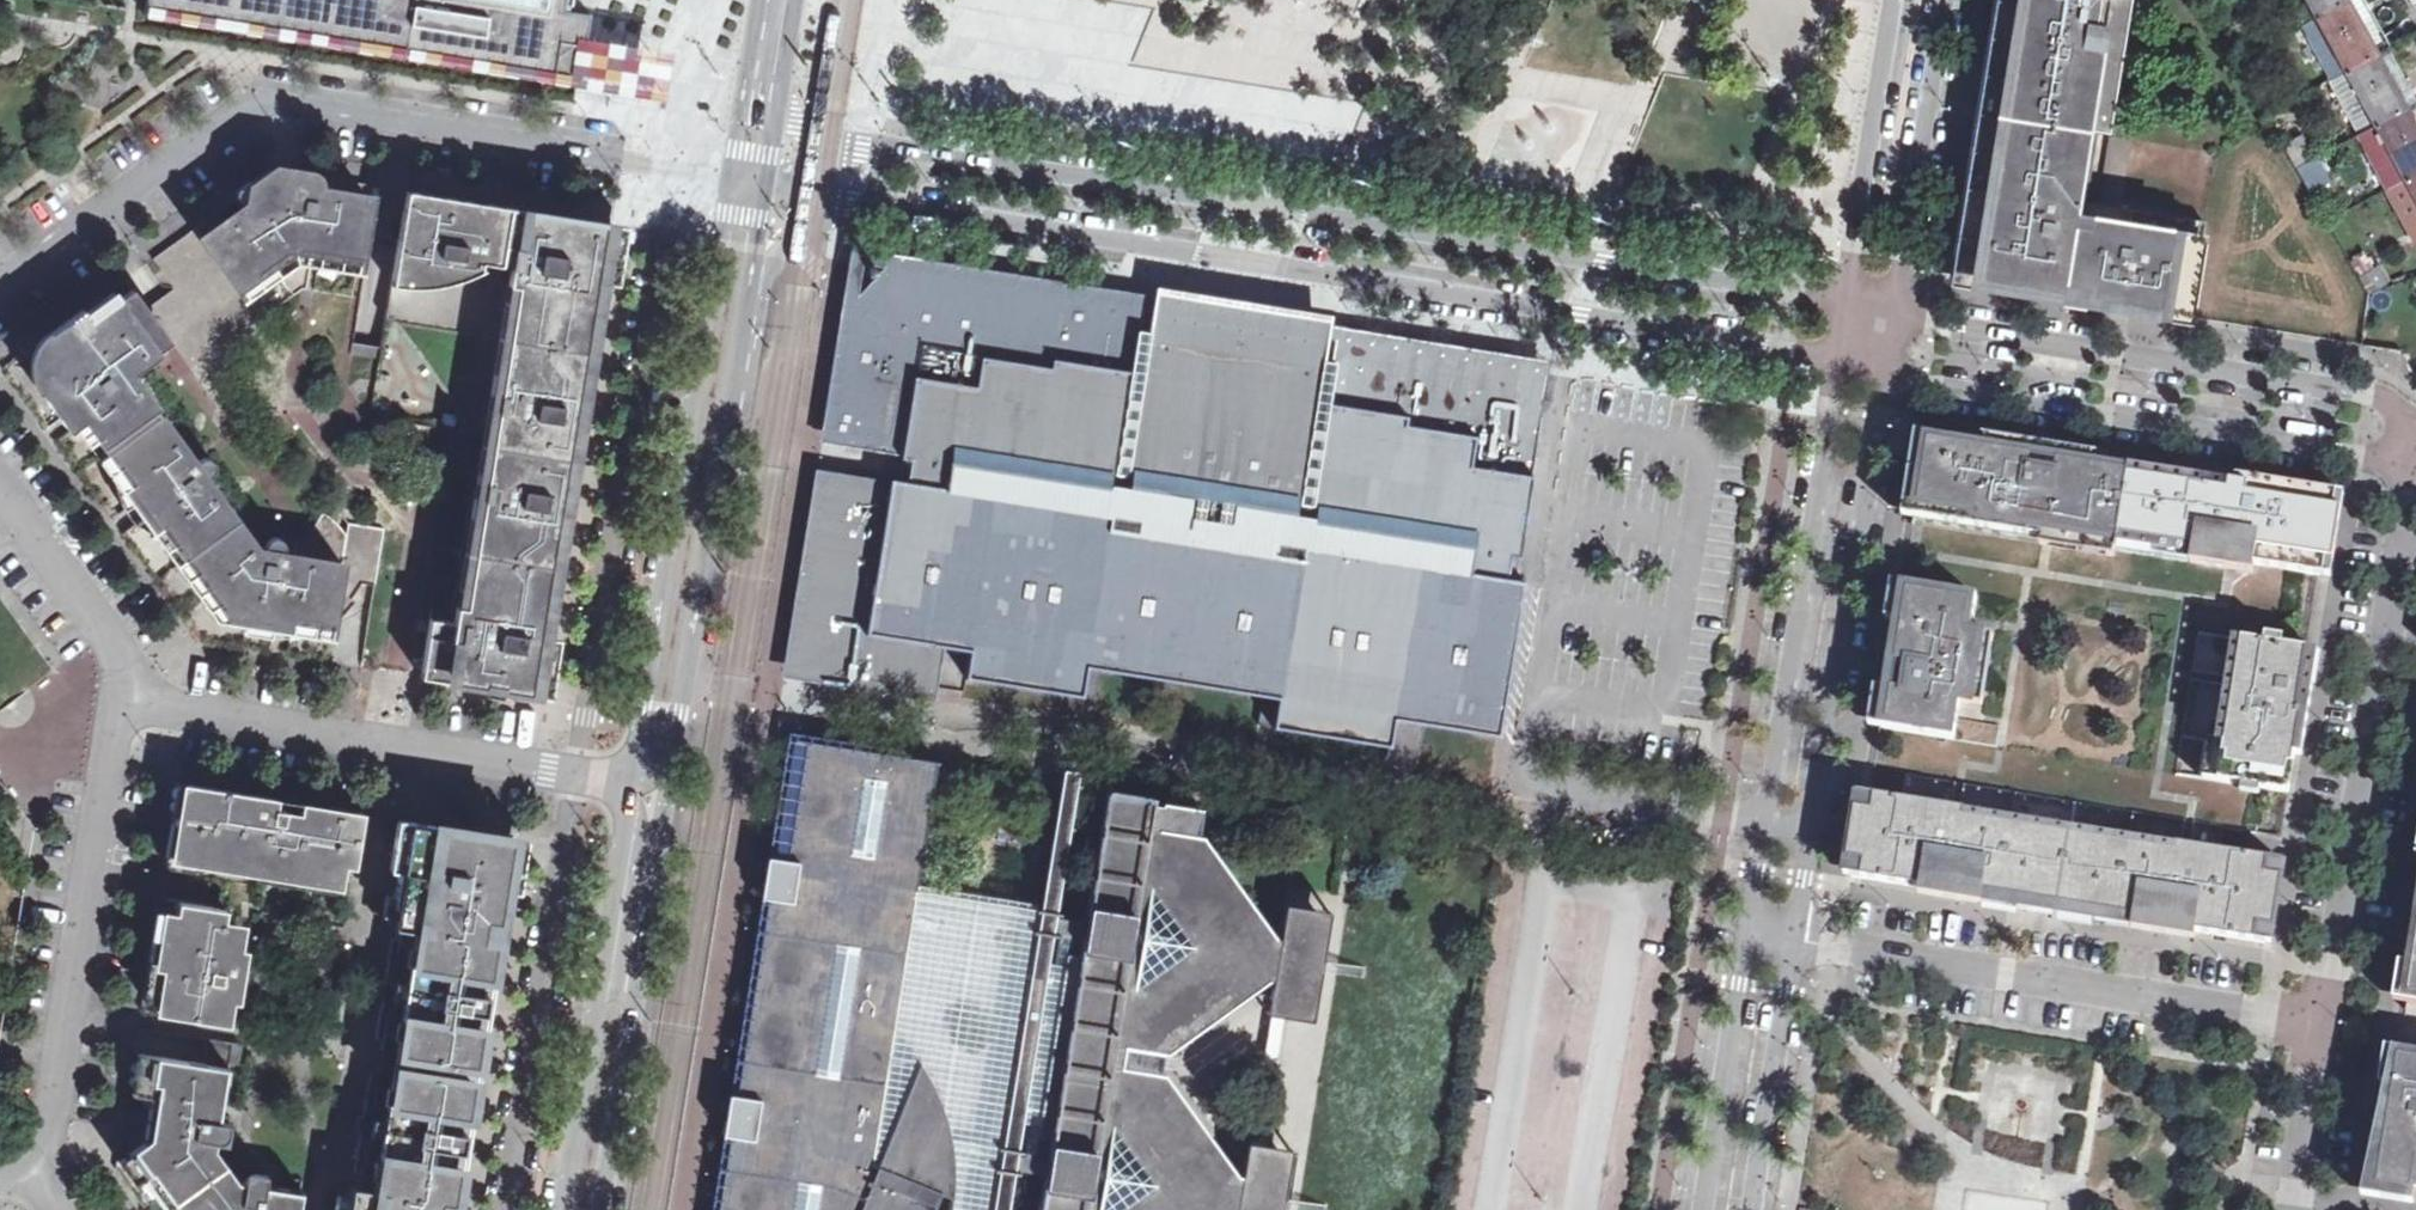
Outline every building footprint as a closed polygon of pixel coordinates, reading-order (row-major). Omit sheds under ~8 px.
[(586,36),(589,14),(563,10),(565,0),(147,0),(145,10),(578,79),(586,36)] [(1961,210),(1958,223),(1949,274),(2060,292),(2075,201),(2086,131),(2111,135),(2132,0),(1994,0),(1961,210)] [(2377,53),(2351,3),(2349,0),(2347,0),(2315,17),(2304,24),(2334,77),(2377,53)] [(2315,17),(2347,0),(2306,0),(2315,17)] [(2351,3),(2377,53),(2388,47),(2362,0),(2356,0),(2351,3)] [(2381,30),(2407,17),(2399,0),(2366,0),(2381,30)] [(586,36),(578,79),(665,94),(672,49),(586,36)] [(2379,56),(2407,106),(2415,102),(2415,98),(2390,50),(2379,56)] [(2361,132),(2407,106),(2379,56),(2377,53),(2334,77),(2331,79),(2361,132)] [(2392,182),(2415,169),(2415,108),(2410,112),(2407,106),(2362,131),(2390,183),(2392,182)] [(2303,134),(2283,145),(2296,168),(2316,156),(2303,134)] [(332,178),(330,191),(317,189),(318,185),(317,179),(311,175),(305,175),(303,177),(300,182),(299,187),(293,186),(295,172),(277,169),(197,227),(263,318),(304,288),(353,297),(371,184),(332,178)] [(2392,182),(2403,203),(2414,197),(2415,201),(2415,169),(2392,182)] [(2403,203),(2415,226),(2415,201),(2414,197),(2403,203)] [(2205,222),(2075,201),(2060,292),(2190,313),(2205,222)] [(464,416),(462,432),(555,447),(561,415),(578,418),(577,423),(579,424),(609,240),(404,207),(386,318),(394,320),(464,416)] [(857,307),(893,268),(864,264),(857,307)] [(2383,282),(2375,267),(2357,276),(2366,292),(2383,282)] [(959,491),(907,482),(890,480),(889,485),(829,474),(800,663),(935,685),(938,664),(967,668),(965,678),(1097,698),(1100,682),(1261,708),(1258,724),(1389,745),(1390,736),(1422,741),(1424,723),(1499,735),(1528,559),(1509,556),(1457,547),(1461,526),(1512,535),(1523,536),(1539,439),(1537,439),(1547,373),(1336,339),(1333,359),(1331,371),(1323,370),(1325,358),(1325,357),(1311,354),(1312,345),(1229,332),(1165,321),(1163,331),(1149,328),(1148,331),(1146,342),(1138,341),(1140,330),(1144,309),(893,268),(857,307),(834,443),(901,454),(900,460),(911,461),(963,470),(959,491)] [(79,473),(161,414),(130,372),(173,341),(127,278),(3,367),(47,429),(61,419),(69,431),(56,441),(79,473)] [(1138,341),(1146,342),(1148,331),(1140,330),(1138,341)] [(380,358),(381,346),(353,342),(351,354),(380,358)] [(1333,359),(1325,358),(1323,370),(1331,371),(1333,359)] [(161,414),(79,473),(113,519),(135,503),(145,516),(123,533),(156,579),(237,520),(207,478),(211,475),(214,471),(215,466),(214,462),(210,459),(206,458),(201,459),(196,463),(161,414)] [(2117,551),(2129,472),(2068,462),(2069,458),(2032,451),(2031,456),(2003,452),(1927,440),(1915,516),(2049,540),(2117,551)] [(568,495),(565,494),(565,499),(547,497),(553,465),(490,455),(485,481),(472,479),(451,611),(432,608),(421,676),(536,695),(568,495)] [(963,470),(911,461),(907,482),(959,491),(963,470)] [(2320,576),(2332,505),(2249,491),(2129,472),(2117,551),(2232,571),(2255,574),(2256,566),(2292,571),(2314,575),(2320,576)] [(237,520),(156,579),(201,641),(270,652),(273,629),(291,631),(287,655),(326,661),(332,628),(334,628),(356,602),(352,598),(351,599),(340,590),(339,589),(347,535),(347,534),(338,523),(324,512),(307,538),(297,537),(294,555),(284,553),(285,543),(282,539),(278,537),(273,537),(269,539),(267,543),(265,550),(258,549),(237,520)] [(351,599),(352,598),(363,583),(376,585),(385,529),(349,523),(347,534),(347,535),(339,589),(340,590),(351,599)] [(1461,526),(1457,547),(1509,556),(1512,535),(1461,526)] [(1978,596),(1904,584),(1893,652),(1892,662),(1889,662),(1885,690),(1887,691),(1881,728),(1955,740),(1961,703),(1970,704),(1981,634),(1972,633),(1978,596)] [(2302,688),(2308,650),(2302,650),(2199,633),(2193,671),(2177,774),(2285,792),(2290,793),(2300,730),(2307,688),(2302,688)] [(800,739),(782,855),(774,853),(767,895),(773,896),(741,1093),(735,1092),(728,1132),(736,1134),(723,1209),(992,1209),(999,1173),(1014,1174),(1015,1169),(1046,1174),(1040,1209),(1282,1209),(1292,1149),(1266,1144),(1250,1142),(1247,1142),(1243,1172),(1237,1171),(1169,1071),(1163,1070),(1166,1051),(1173,1052),(1265,979),(1273,980),(1268,1012),(1271,1013),(1286,1015),(1313,1020),(1331,910),(1286,903),(1281,935),(1272,933),(1205,838),(1201,836),(1205,808),(1179,804),(1149,795),(1109,789),(1079,972),(1048,967),(1048,964),(1031,962),(911,941),(941,762),(896,754),(894,756),(875,754),(875,751),(800,739)] [(1866,794),(1852,877),(1949,892),(2059,910),(2076,802),(1957,783),(1908,775),(1904,800),(1872,795),(1866,794)] [(1031,962),(1048,964),(1078,784),(1062,781),(1031,962)] [(163,875),(222,884),(219,908),(160,898),(151,951),(162,953),(159,972),(148,970),(142,1010),(236,1025),(254,913),(345,928),(363,812),(303,803),(299,825),(284,822),(286,810),(275,808),(277,799),(178,783),(163,875)] [(2195,822),(2076,802),(2059,910),(2165,927),(2265,943),(2279,861),(2246,855),(2250,831),(2195,822)] [(387,1018),(380,1017),(377,1039),(384,1040),(382,1050),(458,1062),(458,1059),(476,1062),(482,1028),(475,1027),(478,1012),(484,1013),(487,994),(481,993),(484,976),(490,977),(512,839),(407,822),(402,855),(417,857),(412,892),(396,889),(391,926),(402,928),(396,963),(393,983),(386,982),(382,981),(379,996),(383,996),(391,998),(387,1018)] [(2408,1003),(2415,1005),(2415,954),(2408,1003)] [(393,983),(396,963),(389,962),(386,982),(393,983)] [(387,1018),(391,998),(383,996),(380,1017),(387,1018)] [(1266,1144),(1286,1015),(1271,1013),(1250,1142),(1266,1144)] [(242,1050),(232,1049),(233,1043),(208,1039),(204,1058),(214,1059),(213,1065),(135,1052),(126,1109),(138,1110),(136,1127),(123,1124),(116,1168),(146,1209),(299,1209),(304,1180),(255,1172),(248,1173),(224,1141),(229,1134),(242,1050)] [(2400,1050),(2392,1104),(2386,1103),(2383,1124),(2388,1125),(2379,1184),(2415,1190),(2415,1053),(2400,1050)] [(366,1152),(360,1187),(353,1186),(350,1206),(345,1205),(345,1209),(452,1209),(459,1167),(453,1166),(456,1149),(462,1150),(465,1132),(459,1131),(461,1115),(468,1116),(473,1082),(455,1079),(456,1077),(380,1065),(378,1074),(371,1073),(367,1096),(375,1097),(371,1117),(364,1116),(360,1115),(358,1130),(362,1131),(369,1132),(366,1152)] [(375,1097),(367,1096),(364,1116),(371,1117),(375,1097)] [(359,1151),(366,1152),(369,1132),(362,1131),(359,1151)] [(1014,1174),(999,1173),(992,1209),(1008,1209),(1014,1174)]
